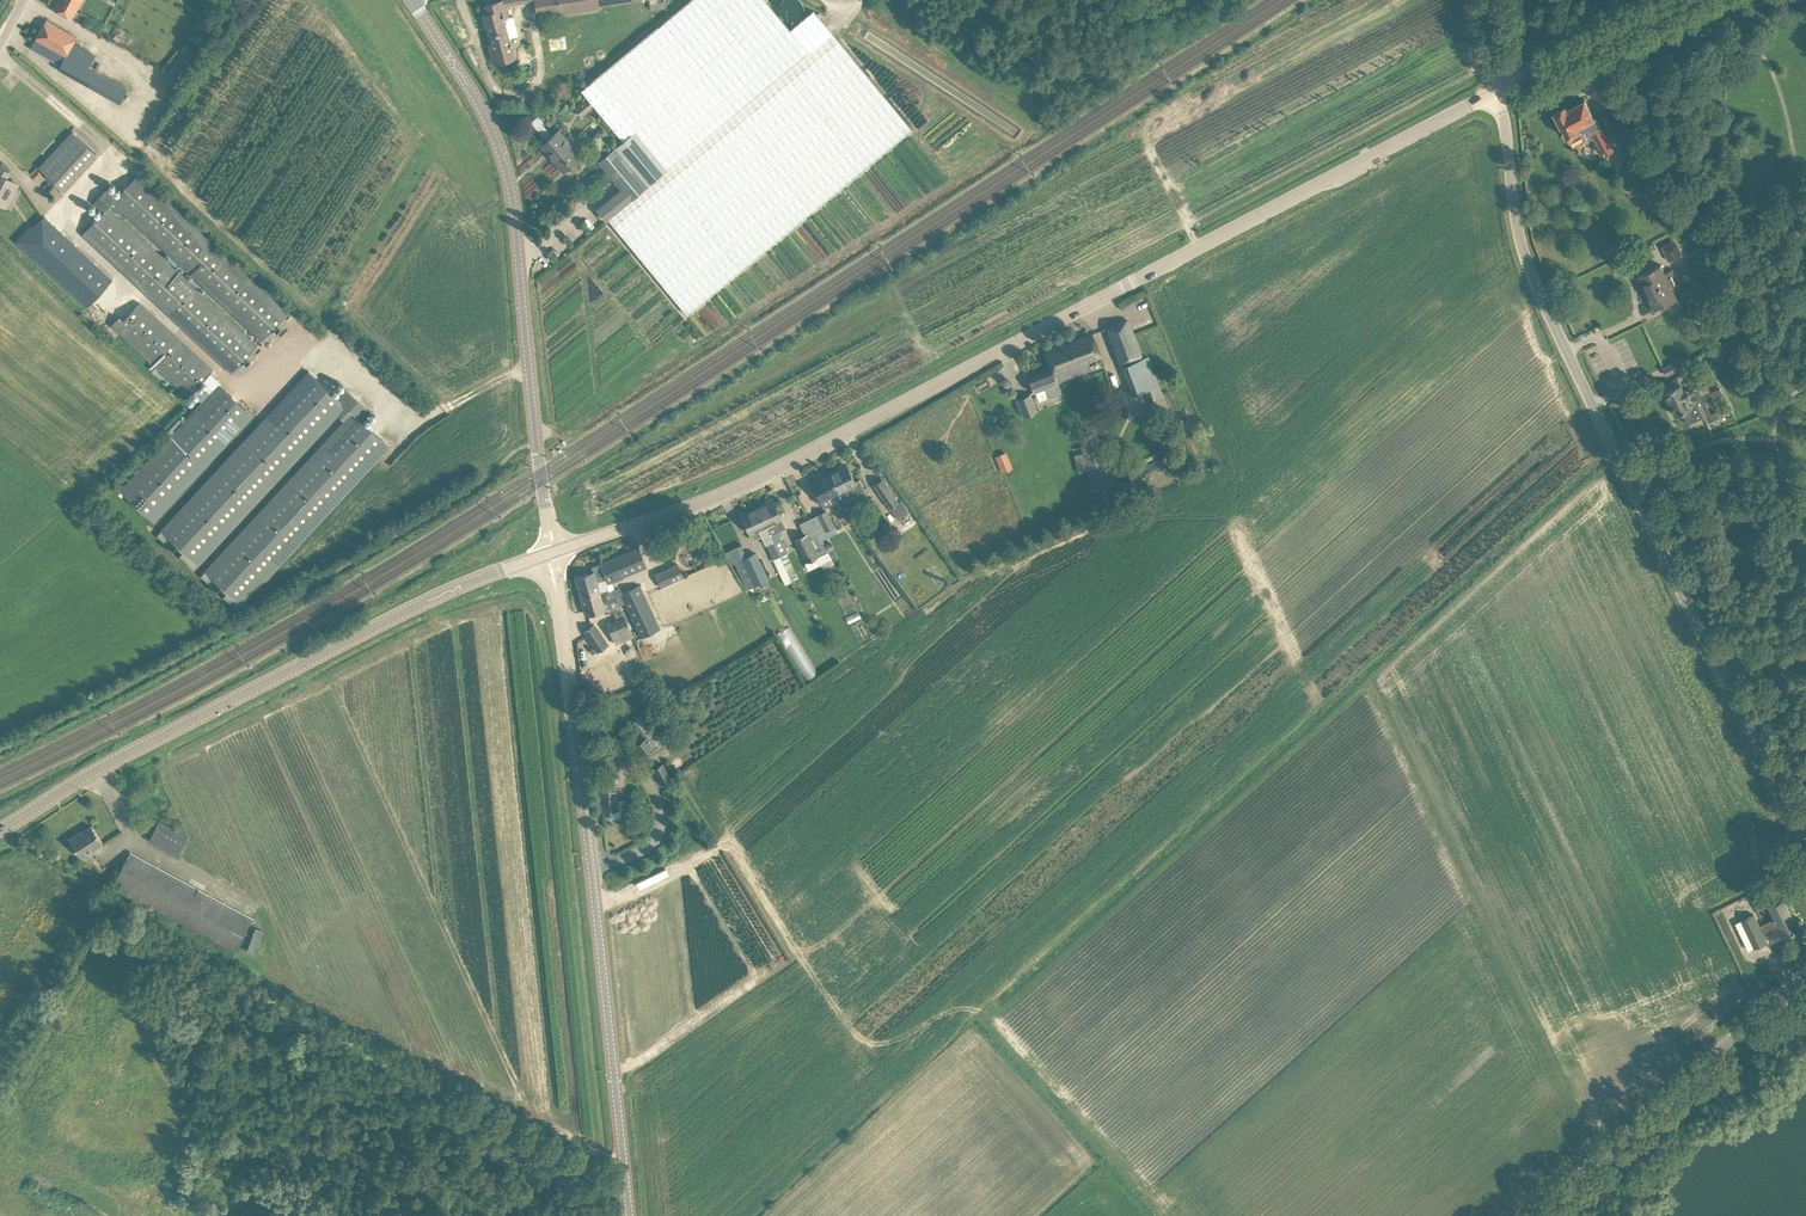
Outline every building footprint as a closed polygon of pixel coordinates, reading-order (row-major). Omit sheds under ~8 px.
[(71,18),(81,0),(57,0),(52,8),(71,18)] [(483,14),(491,43),(492,45),(497,43),(500,56),(512,53),(513,53),(512,51),(509,39),(508,36),(514,35),(516,31),(513,20),(509,17),(510,17),(506,5),(505,0),(501,0),(486,4),(488,13),(483,14)] [(534,1),(536,15),(562,12),(562,14),(599,9),(599,6),(638,0),(534,0),(534,1)] [(581,90),(623,140),(598,161),(621,188),(597,208),(606,219),(608,218),(687,313),(911,128),(813,10),(790,29),(766,0),(690,0),(581,90)] [(650,9),(665,6),(664,0),(649,0),(650,9)] [(781,15),(784,18),(788,20),(791,21),(794,21),(796,21),(799,19),(802,17),(803,14),(804,10),(804,6),(803,3),(800,0),(782,0),(781,2),(779,5),(779,8),(779,12),(781,15)] [(66,55),(76,36),(46,19),(35,38),(66,55)] [(60,65),(58,68),(98,90),(99,89),(120,101),(127,89),(88,67),(66,55),(60,65)] [(1586,130),(1591,138),(1594,136),(1604,155),(1613,150),(1584,98),(1567,107),(1566,105),(1554,112),(1566,135),(1567,135),(1571,141),(1582,135),(1581,133),(1586,130)] [(580,115),(593,106),(588,99),(575,108),(580,115)] [(589,161),(582,153),(579,156),(568,142),(569,141),(559,129),(540,145),(563,171),(573,162),(579,170),(589,161)] [(96,153),(72,130),(39,166),(63,189),(96,153)] [(1626,136),(1621,140),(1633,163),(1639,160),(1626,136)] [(1624,170),(1635,189),(1645,183),(1637,169),(1634,164),(1624,170)] [(1647,164),(1637,169),(1645,183),(1655,178),(1647,164)] [(0,166),(0,203),(5,205),(15,187),(11,184),(13,180),(7,177),(10,172),(0,166)] [(94,202),(103,211),(82,233),(232,372),(258,345),(118,215),(123,210),(263,340),(288,312),(138,174),(117,196),(108,187),(94,202)] [(44,215),(34,227),(40,232),(25,248),(87,306),(112,278),(44,215)] [(1662,246),(1668,260),(1683,253),(1676,239),(1662,246)] [(1645,246),(1647,251),(1656,247),(1654,242),(1645,246)] [(1643,293),(1652,310),(1679,297),(1675,289),(1682,285),(1673,268),(1665,272),(1661,263),(1638,274),(1647,291),(1643,293)] [(213,369),(140,302),(123,320),(119,316),(111,325),(189,395),(204,379),(210,372),(213,369)] [(1120,357),(1122,362),(1142,355),(1127,319),(1107,327),(1119,357),(1120,357)] [(1100,355),(1091,333),(1045,351),(1052,370),(1053,370),(1054,373),(1069,367),(1070,370),(1078,367),(1080,372),(1091,367),(1088,360),(1100,355)] [(1689,354),(1663,367),(1667,374),(1692,362),(1689,354)] [(1702,373),(1705,380),(1714,375),(1711,369),(1702,373)] [(1053,373),(1052,370),(1029,379),(1033,392),(1044,387),(1048,398),(1061,392),(1057,382),(1058,382),(1054,373),(1053,373)] [(157,534),(194,568),(337,414),(344,420),(201,575),(237,609),(299,542),(301,544),(325,517),(324,516),(389,445),(362,420),(370,411),(344,387),(336,396),(309,371),(157,534)] [(204,379),(208,383),(204,387),(205,388),(210,393),(202,401),(120,489),(121,490),(118,493),(122,496),(124,493),(154,520),(252,414),(220,384),(222,382),(210,372),(204,379)] [(1697,384),(1703,381),(1700,374),(1689,379),(1692,386),(1685,390),(1679,376),(1662,384),(1665,391),(1664,391),(1675,414),(1683,411),(1688,423),(1707,414),(1710,421),(1720,416),(1717,409),(1711,412),(1705,401),(1723,393),(1720,387),(1703,395),(1697,384)] [(1159,384),(1156,375),(1131,385),(1135,394),(1159,384)] [(1016,398),(1024,417),(1037,411),(1030,392),(1016,398)] [(1096,432),(1079,436),(1083,453),(1084,457),(1096,502),(1098,501),(1114,498),(1112,490),(1102,452),(1102,453),(1101,449),(1096,432)] [(995,455),(1002,472),(1013,468),(1006,451),(995,455)] [(1141,469),(1147,478),(1169,464),(1163,455),(1141,469)] [(847,465),(829,474),(837,490),(842,499),(864,488),(859,478),(855,481),(847,465)] [(837,490),(829,474),(812,482),(819,498),(820,498),(823,505),(831,501),(828,495),(837,490)] [(873,484),(890,507),(899,501),(882,477),(873,484)] [(786,551),(776,532),(785,528),(780,517),(781,517),(773,500),(757,507),(765,525),(770,534),(780,554),(786,551)] [(753,539),(761,536),(765,545),(767,544),(770,550),(785,584),(792,581),(780,554),(770,534),(765,525),(757,507),(741,515),(749,532),(750,532),(753,539)] [(827,509),(808,518),(817,534),(825,530),(828,536),(836,532),(833,526),(835,526),(827,509)] [(822,554),(827,551),(817,534),(808,518),(799,523),(804,534),(794,539),(805,562),(804,562),(808,569),(825,560),(822,554)] [(694,536),(698,545),(713,538),(709,530),(694,536)] [(756,552),(746,556),(740,544),(724,552),(730,564),(734,562),(747,589),(769,579),(756,552)] [(576,576),(581,596),(599,591),(596,583),(612,575),(614,579),(647,565),(639,547),(591,566),(593,571),(576,576)] [(655,573),(661,587),(684,577),(677,563),(655,573)] [(620,593),(615,595),(620,605),(624,603),(640,637),(660,628),(640,583),(619,592),(620,593)] [(599,591),(581,596),(586,614),(604,609),(605,613),(614,610),(621,608),(620,605),(615,595),(611,597),(609,591),(608,588),(599,591)] [(614,610),(617,619),(607,623),(615,643),(633,635),(621,608),(614,610)] [(584,631),(597,651),(607,644),(594,624),(584,631)] [(789,625),(778,631),(807,678),(818,672),(789,625)] [(633,746),(642,759),(656,748),(666,739),(658,728),(653,731),(640,714),(632,720),(636,726),(633,728),(636,733),(639,731),(644,737),(633,746)] [(672,778),(664,765),(663,762),(652,769),(662,784),(672,778)] [(602,810),(609,809),(610,818),(623,816),(622,807),(618,807),(615,777),(598,779),(602,810)] [(149,822),(156,826),(159,820),(152,816),(149,822)] [(156,826),(149,840),(178,855),(188,835),(159,820),(156,826)] [(102,842),(98,835),(91,825),(77,834),(76,833),(69,838),(80,856),(102,842)] [(112,884),(223,944),(235,950),(252,918),(130,851),(112,884)] [(1775,918),(1760,925),(1765,935),(1780,928),(1784,937),(1801,929),(1796,919),(1795,920),(1785,899),(1769,906),(1775,918)] [(1767,941),(1765,935),(1760,925),(1754,913),(1736,922),(1749,950),(1767,941)]
